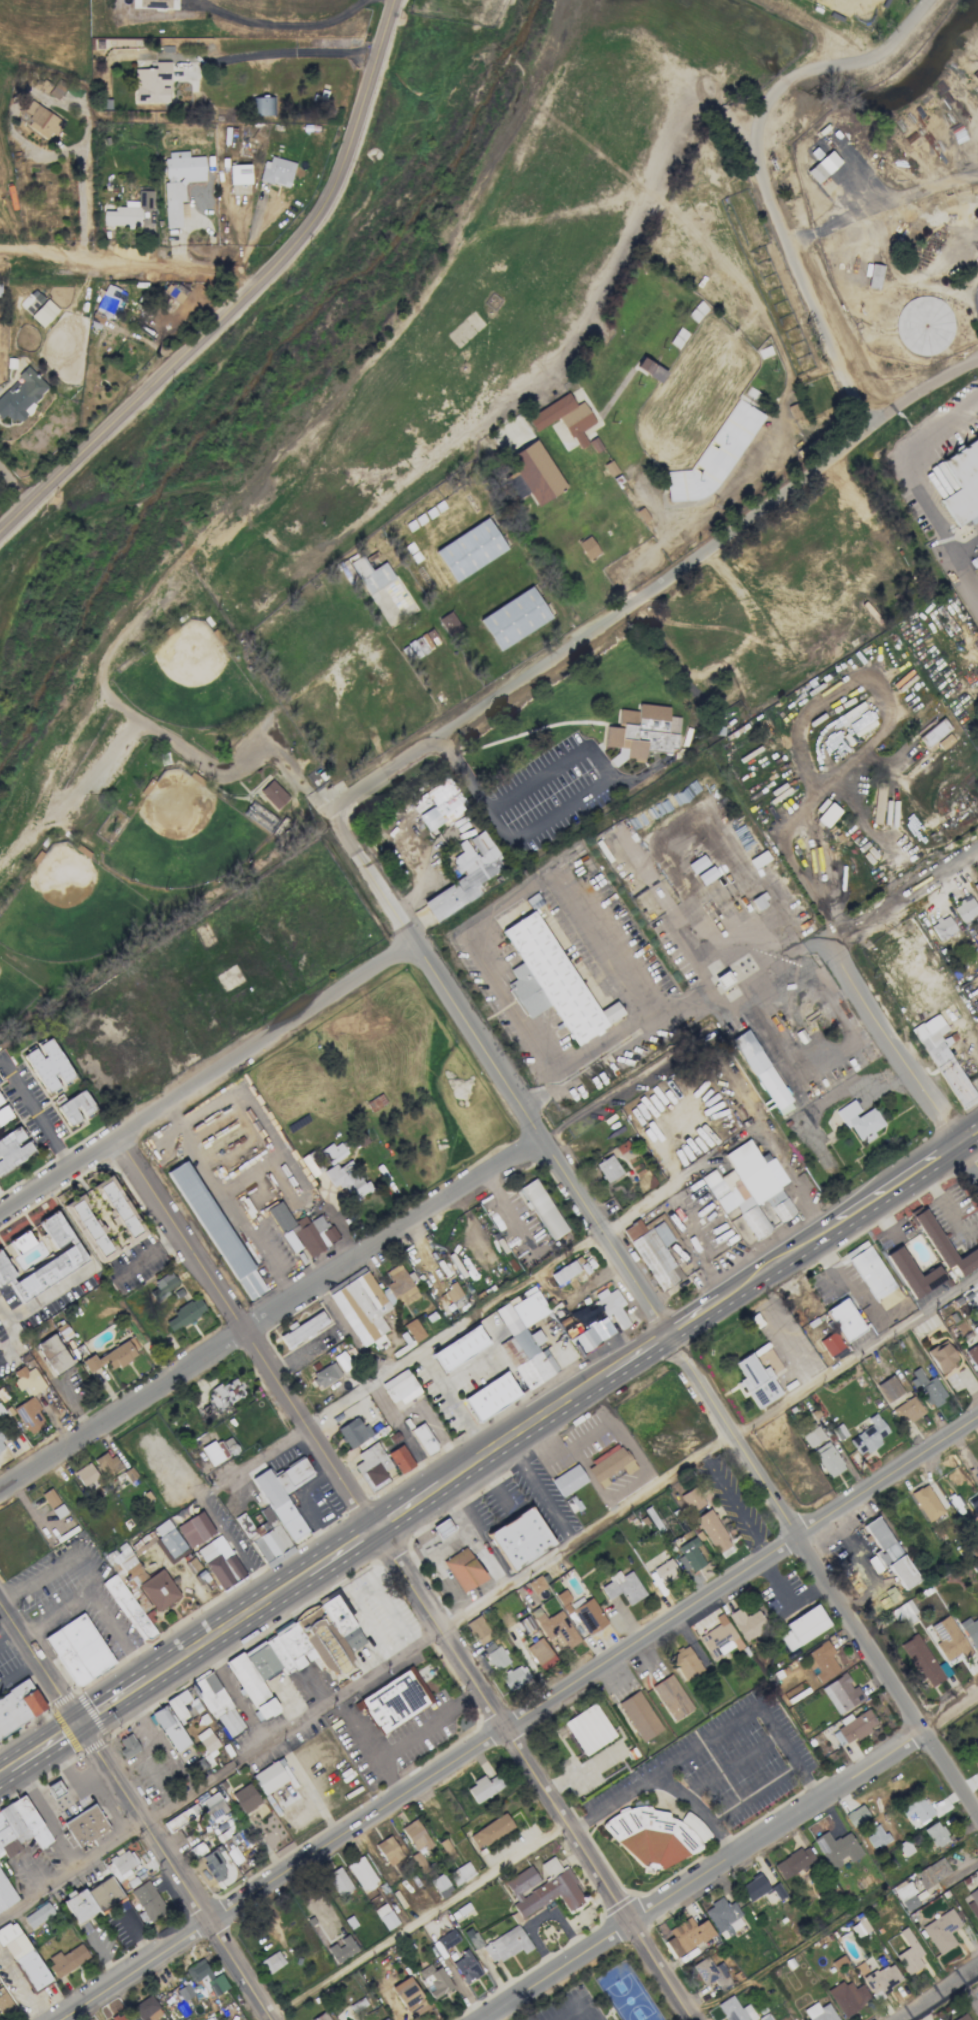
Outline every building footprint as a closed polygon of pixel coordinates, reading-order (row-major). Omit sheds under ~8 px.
[(139,7),(170,9),(171,0),(139,0),(139,7)] [(134,69),(135,103),(168,103),(168,85),(170,85),(169,61),(154,62),(154,68),(134,69)] [(51,86),(39,77),(33,84),(55,101),(67,86),(58,78),(51,86)] [(816,184),(840,162),(829,150),(805,172),(816,184)] [(181,227),(180,200),(184,200),(184,182),(204,181),(203,156),(188,157),(187,151),(163,152),(166,228),(181,227)] [(295,162),(266,155),(260,181),(288,188),(295,162)] [(229,165),(229,184),(250,183),(249,164),(229,165)] [(103,226),(141,227),(141,235),(152,235),(154,190),(137,190),(137,201),(124,201),(124,209),(103,209),(103,226)] [(867,288),(879,290),(883,265),(870,263),(867,288)] [(121,289),(105,283),(97,309),(113,314),(121,289)] [(938,290),(890,310),(911,360),(959,340),(938,290)] [(58,310),(46,299),(30,316),(42,327),(58,310)] [(665,372),(641,357),(635,368),(658,382),(665,372)] [(0,395),(0,419),(5,414),(14,424),(25,413),(23,410),(47,387),(27,365),(17,375),(22,380),(10,391),(7,388),(0,395)] [(582,401),(575,405),(568,393),(526,417),(534,432),(559,417),(577,450),(588,444),(580,430),(595,422),(582,401)] [(601,449),(595,437),(589,440),(595,452),(601,449)] [(947,495),(940,499),(955,527),(968,520),(970,524),(977,520),(977,438),(930,464),(947,495)] [(535,439),(506,457),(536,506),(565,488),(535,439)] [(515,499),(527,493),(515,472),(503,478),(515,499)] [(433,549),(453,582),(505,550),(486,518),(433,549)] [(599,553),(589,535),(576,543),(586,560),(599,553)] [(394,578),(384,562),(369,571),(357,552),(345,560),(368,595),(394,578)] [(478,618),(497,650),(551,619),(532,586),(478,618)] [(461,627),(450,610),(437,619),(448,635),(461,627)] [(604,746),(626,748),(625,759),(644,761),(645,751),(675,754),(679,717),(668,716),(669,706),(638,703),(637,711),(619,709),(617,727),(606,726),(604,746)] [(951,729),(941,718),(918,739),(927,749),(935,742),(942,750),(954,740),(947,732),(951,729)] [(427,831),(468,810),(451,777),(425,791),(433,806),(418,814),(427,831)] [(258,791),(275,810),(288,797),(271,779),(258,791)] [(886,783),(877,782),(870,823),(879,824),(886,783)] [(815,818),(829,802),(839,811),(825,827),(815,818)] [(423,900),(435,921),(483,893),(477,883),(505,867),(483,829),(457,844),(461,852),(451,858),(462,877),(423,900)] [(708,865),(702,855),(686,864),(692,874),(708,865)] [(701,884),(716,877),(713,871),(707,874),(706,870),(696,875),(701,884)] [(968,893),(977,908),(977,917),(972,921),(970,918),(967,921),(967,919),(962,922),(952,907),(958,904),(956,901),(968,893)] [(596,1012),(534,910),(501,930),(520,962),(508,969),(514,979),(506,984),(527,1019),(550,1005),(574,1045),(624,1016),(615,1001),(596,1012)] [(930,926),(935,922),(933,919),(938,916),(939,919),(947,914),(956,929),(947,935),(948,936),(943,939),(942,938),(939,940),(930,926)] [(908,1029),(920,1022),(921,1023),(936,1012),(942,1022),(943,1021),(948,1028),(938,1035),(941,1039),(939,1040),(950,1055),(949,1056),(975,1095),(959,1105),(917,1041),(917,1042),(908,1029)] [(746,1029),(731,1038),(778,1116),(793,1107),(746,1029)] [(47,1093),(60,1085),(59,1084),(73,1075),(48,1037),(22,1054),(47,1093)] [(55,1106),(68,1126),(94,1109),(82,1089),(55,1106)] [(385,1104),(380,1094),(365,1102),(370,1111),(385,1104)] [(3,1103),(2,1103),(0,1099),(0,1124),(11,1118),(3,1103)] [(859,1146),(875,1136),(872,1131),(884,1125),(872,1106),(861,1113),(853,1099),(837,1109),(859,1146)] [(35,1153),(26,1139),(18,1126),(0,1136),(0,1173),(35,1153)] [(755,1240),(771,1231),(757,1204),(766,1199),(779,1223),(795,1214),(780,1185),(786,1182),(770,1151),(759,1157),(750,1139),(723,1153),(732,1170),(718,1177),(714,1170),(703,1176),(722,1213),(736,1205),(755,1240)] [(347,1154),(339,1140),(320,1151),(329,1165),(347,1154)] [(311,1177),(323,1170),(312,1151),(300,1157),(311,1177)] [(621,1175),(612,1155),(595,1162),(604,1182),(621,1175)] [(245,1302),(264,1291),(187,1159),(169,1169),(245,1302)] [(326,1168),(344,1204),(372,1189),(368,1180),(361,1183),(349,1160),(337,1167),(336,1163),(326,1168)] [(110,1175),(93,1185),(116,1224),(119,1222),(129,1238),(142,1231),(110,1175)] [(552,1240),(568,1230),(534,1178),(518,1189),(552,1240)] [(64,1203),(96,1264),(114,1254),(102,1233),(101,1234),(81,1194),(64,1203)] [(266,1208),(279,1234),(291,1227),(306,1256),(339,1239),(331,1224),(327,1227),(320,1215),(307,1222),(304,1215),(292,1222),(280,1200),(266,1208)] [(57,1210),(38,1221),(55,1249),(68,1241),(71,1246),(16,1278),(6,1260),(34,1244),(26,1231),(0,1246),(0,1285),(7,1281),(19,1301),(87,1262),(57,1210)] [(954,1263),(977,1247),(977,1267),(957,1281),(950,1269),(939,1276),(944,1283),(911,1304),(882,1260),(898,1250),(917,1279),(938,1266),(909,1221),(922,1213),(954,1263)] [(283,1233),(290,1252),(299,1249),(291,1229),(283,1233)] [(848,1258),(880,1311),(901,1298),(869,1245),(848,1258)] [(580,1270),(573,1259),(549,1274),(556,1285),(580,1270)] [(328,1294),(361,1347),(373,1340),(377,1347),(386,1342),(381,1334),(388,1330),(378,1314),(400,1299),(404,1305),(419,1296),(411,1284),(417,1280),(411,1271),(406,1274),(399,1263),(384,1272),(391,1283),(379,1290),(364,1266),(335,1284),(338,1288),(328,1294)] [(177,1283),(170,1271),(151,1283),(158,1295),(177,1283)] [(461,1296),(456,1283),(443,1288),(448,1302),(461,1296)] [(526,1389),(557,1373),(541,1342),(544,1341),(538,1329),(528,1334),(524,1326),(541,1317),(554,1340),(562,1336),(535,1286),(494,1308),(509,1337),(500,1342),(526,1389)] [(620,1307),(624,1304),(614,1286),(594,1296),(604,1316),(611,1313),(620,1329),(629,1324),(620,1307)] [(825,1310),(845,1342),(865,1329),(845,1297),(825,1310)] [(206,1311),(198,1298),(162,1319),(170,1332),(206,1311)] [(286,1348),(328,1322),(321,1310),(278,1336),(286,1348)] [(615,1336),(607,1316),(582,1326),(578,1317),(563,1323),(574,1352),(615,1336)] [(425,1336),(414,1318),(403,1325),(414,1342),(425,1336)] [(431,1351),(442,1371),(488,1345),(478,1326),(431,1351)] [(826,1355),(842,1348),(835,1332),(819,1339),(826,1355)] [(72,1364),(53,1333),(35,1344),(54,1375),(72,1364)] [(95,1358),(93,1354),(81,1361),(91,1378),(101,1373),(98,1368),(106,1363),(110,1369),(140,1352),(132,1336),(95,1358)] [(937,1372),(957,1363),(947,1340),(926,1349),(937,1372)] [(964,1351),(977,1373),(977,1342),(964,1351)] [(781,1395),(766,1367),(760,1370),(750,1352),(734,1362),(743,1377),(740,1379),(756,1409),(781,1395)] [(319,1389),(341,1376),(332,1361),(310,1375),(319,1389)] [(26,1371),(22,1366),(10,1373),(21,1390),(25,1387),(30,1395),(45,1386),(33,1367),(26,1371)] [(925,1380),(919,1367),(909,1372),(928,1408),(946,1398),(934,1376),(925,1380)] [(381,1384),(395,1405),(419,1390),(405,1368),(381,1384)] [(462,1396),(475,1420),(520,1397),(507,1373),(462,1396)] [(903,1392),(892,1375),(875,1385),(886,1403),(903,1392)] [(207,1390),(213,1402),(216,1401),(219,1407),(244,1396),(235,1377),(207,1390)] [(28,1435),(39,1428),(36,1422),(43,1417),(31,1396),(12,1407),(28,1435)] [(923,1414),(915,1396),(891,1407),(899,1426),(923,1414)] [(881,1443),(878,1438),(888,1432),(876,1412),(866,1418),(870,1425),(848,1438),(859,1456),(881,1443)] [(373,1437),(366,1423),(361,1426),(357,1417),(337,1427),(347,1448),(373,1437)] [(427,1455),(438,1448),(422,1422),(410,1429),(427,1455)] [(831,1428),(838,1441),(847,1435),(840,1423),(831,1428)] [(800,1435),(809,1448),(825,1437),(817,1425),(800,1435)] [(211,1466),(238,1450),(228,1433),(201,1450),(211,1466)] [(388,1479),(383,1471),(391,1466),(382,1451),(385,1449),(379,1439),(356,1453),(361,1461),(354,1465),(369,1490),(388,1479)] [(844,1469),(829,1441),(812,1450),(827,1478),(844,1469)] [(585,1465),(599,1489),(608,1483),(605,1478),(621,1468),(625,1475),(635,1469),(620,1443),(585,1465)] [(398,1474),(414,1465),(401,1444),(386,1453),(398,1474)] [(104,1477),(119,1467),(108,1450),(93,1459),(104,1477)] [(251,1477),(290,1541),(307,1531),(284,1493),(314,1475),(303,1457),(272,1476),(267,1468),(251,1477)] [(99,1477),(89,1462),(73,1471),(83,1487),(99,1477)] [(561,1497),(587,1481),(576,1463),(550,1479),(561,1497)] [(909,1493),(928,1522),(943,1512),(925,1483),(909,1493)] [(678,1495),(690,1516),(706,1506),(694,1486),(678,1495)] [(50,1508),(59,1502),(50,1488),(40,1494),(50,1508)] [(977,1492),(965,1498),(977,1521),(977,1493),(977,1492)] [(249,1536),(263,1561),(290,1547),(268,1505),(258,1510),(267,1526),(249,1536)] [(510,1572),(554,1545),(530,1506),(487,1533),(510,1572)] [(729,1547),(711,1508),(695,1516),(713,1555),(729,1547)] [(214,1534),(202,1511),(175,1525),(187,1548),(214,1534)] [(251,1525),(242,1512),(234,1518),(243,1531),(251,1525)] [(918,1580),(877,1515),(862,1525),(877,1549),(873,1552),(882,1568),(887,1565),(902,1590),(918,1580)] [(189,1551),(166,1518),(152,1528),(159,1538),(154,1540),(170,1564),(189,1551)] [(429,1532),(444,1522),(453,1535),(438,1545),(429,1532)] [(131,1547),(135,1553),(156,1540),(151,1531),(134,1541),(136,1544),(131,1547)] [(197,1548),(218,1589),(243,1577),(222,1535),(197,1548)] [(700,1544),(694,1536),(676,1547),(692,1572),(705,1564),(695,1547),(700,1544)] [(120,1580),(128,1575),(135,1584),(147,1576),(124,1542),(115,1548),(104,1556),(120,1580)] [(459,1595),(441,1565),(462,1552),(481,1582),(459,1595)] [(661,1584),(679,1574),(670,1558),(652,1568),(661,1584)] [(156,1612),(179,1596),(161,1569),(138,1585),(156,1612)] [(631,1570),(620,1576),(617,1570),(607,1577),(609,1581),(599,1587),(607,1600),(620,1592),(628,1606),(645,1595),(631,1570)] [(532,1594),(546,1587),(539,1575),(526,1582),(532,1594)] [(154,1639),(147,1644),(139,1643),(99,1589),(111,1580),(154,1639)] [(591,1597),(572,1607),(563,1590),(555,1594),(568,1618),(575,1614),(586,1635),(606,1624),(591,1597)] [(225,1661),(259,1721),(278,1710),(261,1680),(282,1668),(285,1675),(307,1663),(306,1662),(318,1655),(329,1675),(353,1661),(348,1652),(364,1643),(338,1597),(225,1661)] [(897,1623),(904,1619),(907,1624),(919,1618),(908,1600),(889,1610),(897,1623)] [(784,1623),(788,1630),(778,1636),(787,1651),(830,1626),(816,1604),(784,1623)] [(756,1610),(745,1617),(739,1607),(727,1614),(745,1642),(768,1627),(756,1610)] [(533,1617),(546,1639),(557,1632),(567,1649),(580,1641),(561,1609),(545,1619),(541,1612),(533,1617)] [(698,1635),(711,1660),(740,1645),(723,1612),(714,1617),(718,1625),(698,1635)] [(930,1626),(939,1641),(934,1644),(945,1661),(959,1652),(963,1658),(972,1653),(948,1614),(930,1626)] [(492,1638),(479,1615),(465,1622),(478,1646),(492,1638)] [(42,1642),(79,1617),(112,1667),(77,1690),(75,1690),(73,1690),(42,1642)] [(958,1622),(977,1656),(977,1655),(977,1617),(970,1621),(968,1617),(958,1622)] [(900,1644),(929,1688),(945,1677),(916,1633),(900,1644)] [(524,1648),(540,1671),(556,1660),(540,1637),(524,1648)] [(495,1671),(509,1662),(494,1640),(480,1650),(495,1671)] [(814,1675),(820,1683),(839,1669),(830,1656),(835,1653),(826,1640),(807,1653),(819,1671),(814,1675)] [(703,1671),(687,1644),(667,1656),(684,1682),(703,1671)] [(501,1677),(510,1692),(531,1678),(522,1663),(501,1677)] [(428,1705),(407,1670),(359,1698),(380,1733),(428,1705)] [(192,1683),(225,1739),(244,1728),(211,1671),(192,1683)] [(864,1699),(856,1685),(853,1687),(844,1673),(821,1688),(837,1715),(864,1699)] [(672,1722),(693,1709),(671,1674),(650,1686),(672,1722)] [(45,1711),(29,1680),(0,1696),(0,1735),(45,1711)] [(166,1700),(179,1723),(189,1718),(182,1704),(190,1700),(184,1689),(166,1700)] [(641,1742),(662,1729),(638,1690),(617,1703),(641,1742)] [(615,1736),(594,1703),(563,1722),(583,1756),(615,1736)] [(190,1743),(165,1704),(150,1713),(175,1752),(190,1743)] [(840,1747),(877,1725),(867,1708),(852,1718),(849,1713),(838,1720),(842,1726),(831,1733),(840,1747)] [(207,1754),(219,1745),(207,1727),(195,1735),(207,1754)] [(118,1739),(122,1747),(119,1750),(124,1759),(140,1750),(130,1733),(118,1739)] [(251,1773),(260,1794),(288,1781),(279,1761),(251,1773)] [(487,1778),(486,1777),(466,1785),(474,1802),(505,1789),(498,1773),(487,1778)] [(261,1802),(248,1782),(230,1794),(243,1814),(261,1802)] [(43,1791),(55,1783),(63,1796),(51,1803),(43,1791)] [(227,1813),(218,1792),(198,1801),(205,1816),(204,1816),(207,1822),(227,1813)] [(935,1815),(923,1795),(900,1809),(913,1829),(935,1815)] [(4,1853),(6,1858),(22,1849),(19,1843),(31,1836),(39,1849),(51,1842),(27,1799),(0,1815),(0,1855),(4,1853)] [(168,1831),(201,1812),(195,1803),(163,1822),(168,1831)] [(869,1816),(861,1804),(844,1815),(852,1827),(869,1816)] [(60,1827),(91,1807),(108,1833),(77,1853),(60,1827)] [(603,1829),(638,1866),(648,1860),(657,1867),(661,1873),(703,1848),(714,1838),(683,1815),(680,1824),(664,1814),(652,1811),(645,1808),(633,1808),(621,1813),(608,1821),(604,1827),(603,1829)] [(476,1850),(513,1827),(504,1812),(467,1835),(476,1850)] [(400,1828),(416,1852),(409,1856),(421,1874),(429,1868),(419,1854),(433,1845),(415,1818),(400,1828)] [(949,1841),(938,1820),(923,1828),(934,1848),(949,1841)] [(874,1848),(886,1841),(877,1824),(864,1831),(874,1848)] [(812,1840),(831,1869),(847,1858),(850,1862),(863,1854),(848,1831),(832,1841),(825,1831),(812,1840)] [(388,1866),(403,1857),(390,1835),(375,1844),(388,1866)] [(440,1841),(447,1860),(454,1857),(447,1838),(440,1841)] [(815,1860),(807,1845),(773,1863),(781,1879),(815,1860)] [(108,1860),(119,1879),(131,1873),(128,1868),(137,1863),(129,1849),(108,1860)] [(214,1883),(228,1875),(214,1849),(200,1857),(214,1883)] [(376,1884),(364,1856),(347,1863),(360,1892),(376,1884)] [(504,1882),(516,1903),(512,1905),(520,1918),(558,1896),(566,1911),(585,1900),(566,1868),(561,1870),(553,1856),(540,1863),(549,1880),(522,1896),(520,1892),(540,1881),(531,1866),(504,1882)] [(914,1872),(921,1888),(951,1873),(943,1857),(914,1872)] [(455,1886),(475,1873),(467,1861),(447,1873),(455,1886)] [(353,1889),(340,1867),(325,1876),(338,1897),(353,1889)] [(17,1901),(0,1871),(0,1911),(17,1901)] [(441,1899),(453,1891),(441,1873),(429,1880),(441,1899)] [(739,1886),(748,1902),(769,1889),(760,1873),(739,1886)] [(63,1899),(74,1922),(122,1898),(111,1876),(63,1899)] [(167,1910),(146,1880),(129,1891),(142,1910),(136,1914),(144,1925),(167,1910)] [(777,1900),(785,1896),(777,1882),(769,1886),(777,1900)] [(892,1890),(906,1912),(920,1903),(907,1882),(892,1890)] [(966,1894),(971,1900),(965,1904),(977,1924),(977,1886),(966,1894)] [(733,1933),(728,1923),(741,1916),(733,1901),(726,1905),(722,1898),(704,1907),(721,1940),(733,1933)] [(54,1914),(47,1902),(22,1916),(29,1928),(54,1914)] [(398,1923),(385,1902),(373,1910),(386,1930),(398,1923)] [(937,1955),(955,1944),(949,1933),(961,1925),(951,1908),(920,1926),(937,1955)] [(704,1919),(694,1924),(690,1917),(667,1929),(672,1937),(664,1941),(673,1957),(713,1935),(704,1919)] [(870,1931),(865,1919),(850,1925),(856,1938),(870,1931)] [(0,1928),(0,1940),(32,1993),(50,1982),(13,1920),(0,1928)] [(532,1948),(517,1924),(481,1947),(492,1965),(519,1948),(523,1954),(532,1948)] [(923,1954),(906,1926),(897,1932),(907,1947),(895,1955),(908,1976),(923,1967),(917,1958),(923,1954)] [(442,1950),(460,1940),(452,1928),(435,1939),(442,1950)] [(358,1951),(347,1934),(336,1941),(325,1948),(336,1964),(358,1951)] [(45,1959),(57,1977),(89,1957),(80,1943),(61,1955),(58,1951),(45,1959)] [(285,1963),(276,1950),(259,1962),(267,1974),(285,1963)] [(452,1959),(462,1983),(480,1976),(469,1951),(452,1959)] [(692,1965),(703,1986),(714,1979),(721,1992),(733,1985),(720,1962),(713,1966),(707,1956),(692,1965)] [(220,1973),(212,1977),(201,1958),(184,1969),(192,1982),(200,1978),(211,1997),(228,1988),(220,1973)] [(862,1978),(874,1998),(902,1982),(891,1962),(862,1978)] [(433,1970),(430,1964),(417,1970),(431,1998),(452,1988),(441,1966),(433,1970)] [(391,1987),(409,2016),(426,2005),(408,1976),(391,1987)] [(871,1999),(861,1984),(854,1989),(847,1978),(827,1992),(843,2017),(871,1999)] [(176,1990),(182,2002),(194,1995),(187,1983),(176,1990)] [(2,2017),(15,2009),(4,1991),(0,1994),(0,2014),(2,2017)] [(140,2019),(152,2019),(162,2013),(149,1994),(131,2007),(140,2019)] [(739,2008),(732,1995),(715,2005),(724,2019),(751,2019),(756,2017),(748,2003),(739,2008)] [(828,2002),(818,2007),(815,2002),(803,2009),(808,2019),(807,2019),(837,2019),(828,2002)] [(325,2011),(310,2019),(329,2019),(325,2011)]
